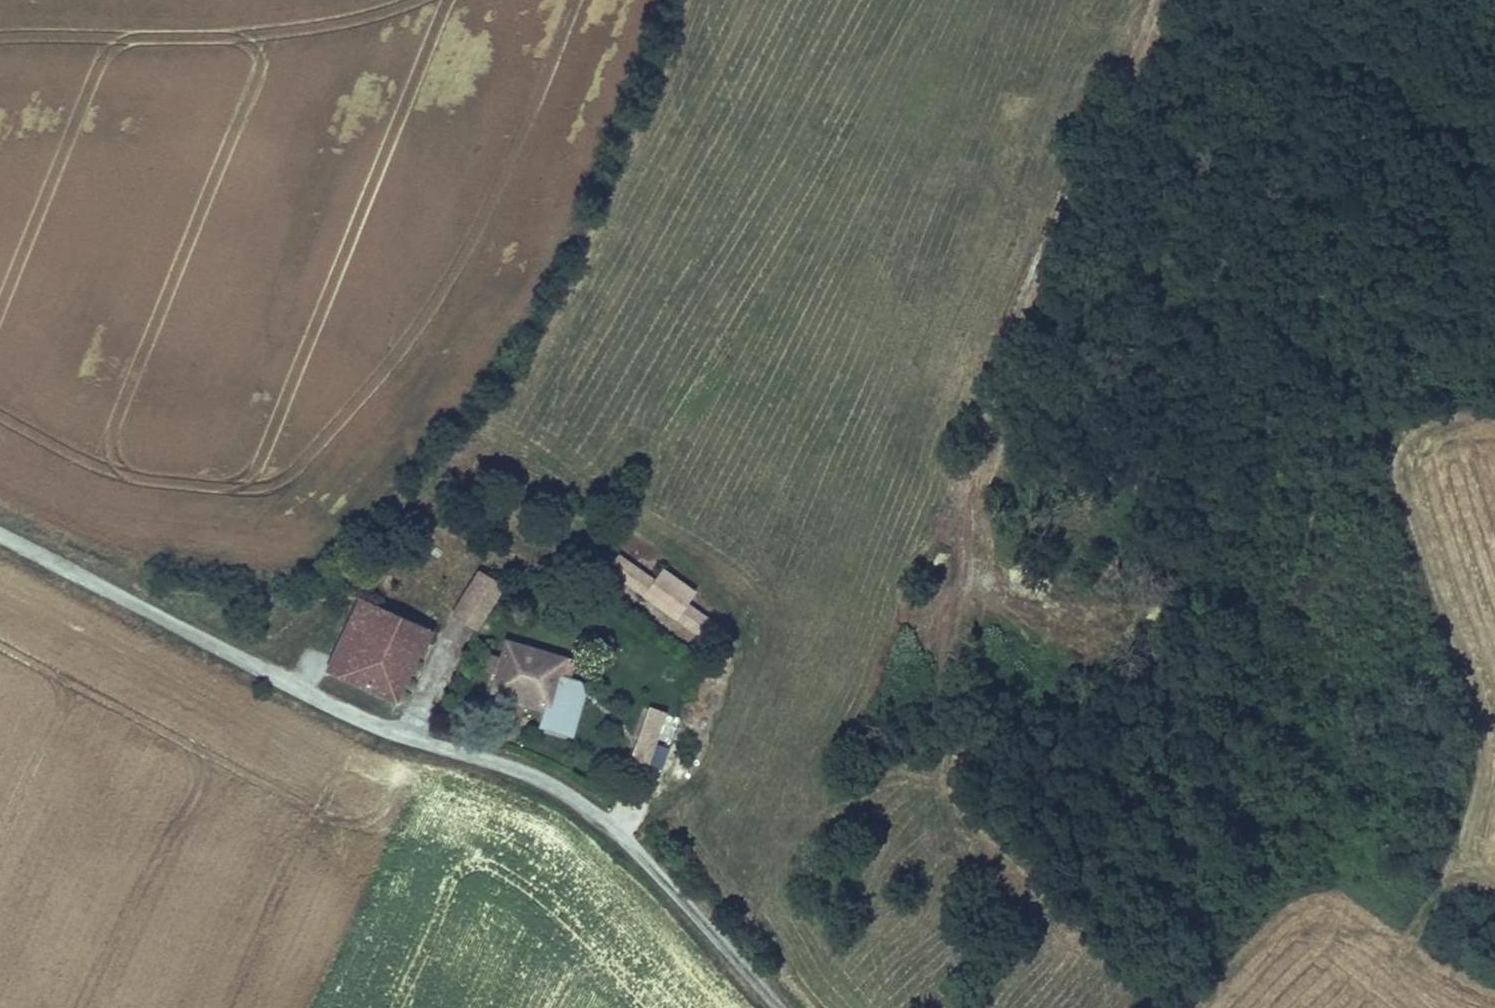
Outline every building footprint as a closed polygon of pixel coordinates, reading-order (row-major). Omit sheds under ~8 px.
[(617,551),(604,569),(714,648),(727,631),(690,604),(698,594),(664,569),(656,580),(617,551)] [(451,614),(477,631),(505,587),(478,570),(451,614)] [(437,634),(358,597),(323,672),(402,709),(437,634)] [(544,710),(551,712),(562,677),(568,657),(506,639),(500,658),(495,675),(489,694),(544,710)] [(495,675),(500,658),(489,654),(484,672),(495,675)] [(574,739),(590,685),(562,677),(551,712),(544,710),(538,729),(574,739)] [(671,715),(650,707),(620,786),(642,794),(671,715)]
